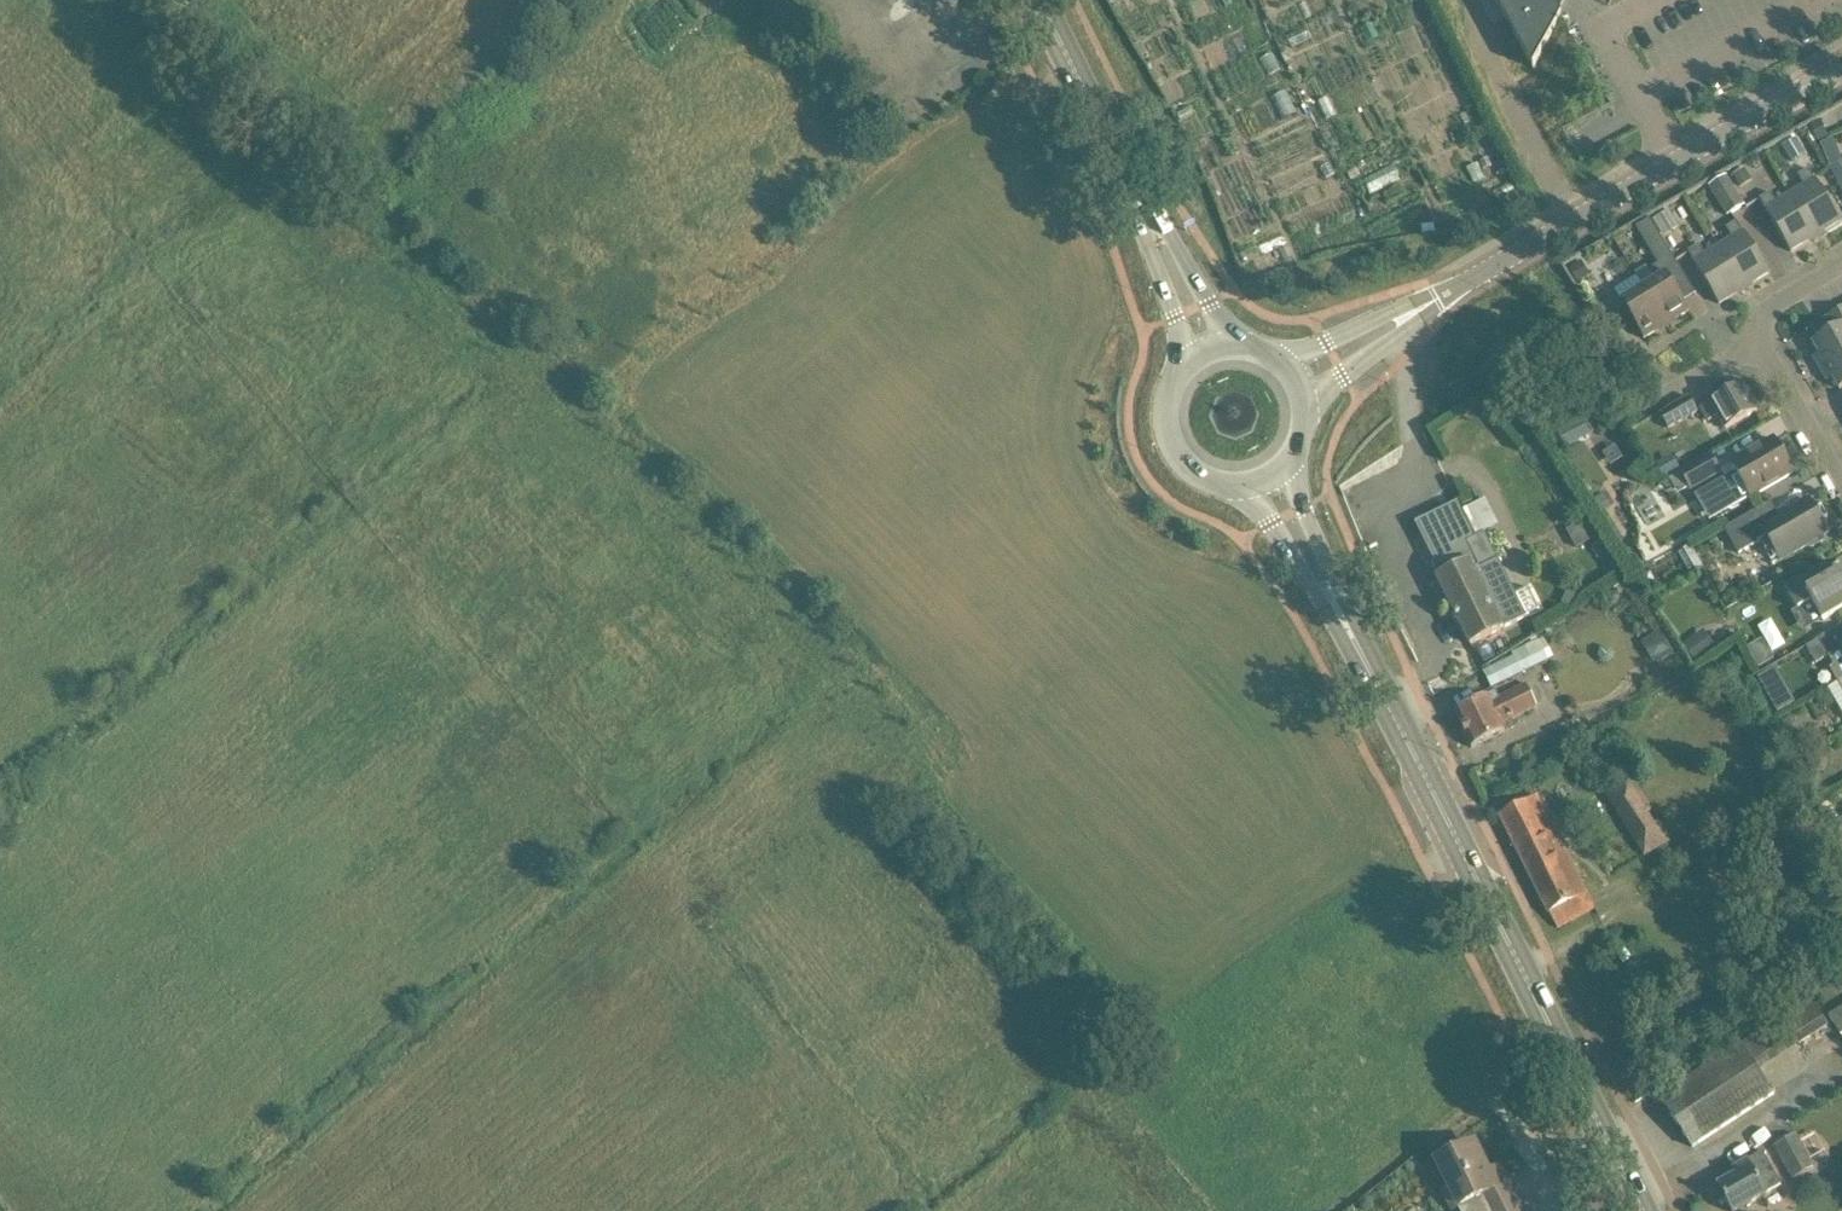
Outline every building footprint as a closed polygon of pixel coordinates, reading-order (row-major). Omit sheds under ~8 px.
[(1533,68),(1562,12),(1561,11),(1567,0),(1496,0),(1533,68)] [(1827,137),(1821,122),(1810,127),(1817,142),(1827,137)] [(1796,137),(1783,145),(1792,161),(1805,153),(1796,137)] [(1826,156),(1839,150),(1833,139),(1821,144),(1826,156)] [(1830,170),(1836,182),(1841,193),(1841,164),(1830,170)] [(1753,181),(1745,169),(1732,176),(1740,189),(1753,181)] [(1803,186),(1790,194),(1816,236),(1841,221),(1816,179),(1814,180),(1808,170),(1797,176),(1803,186)] [(1727,177),(1711,187),(1729,215),(1744,206),(1727,177)] [(1769,192),(1758,199),(1791,252),(1816,236),(1790,194),(1776,203),(1769,192)] [(1679,227),(1668,211),(1653,221),(1664,237),(1679,227)] [(1650,270),(1656,280),(1643,288),(1666,325),(1689,311),(1669,278),(1681,271),(1651,220),(1637,228),(1659,265),(1650,270)] [(1718,246),(1744,288),(1770,273),(1744,231),(1743,231),(1736,220),(1726,227),(1732,238),(1718,246)] [(1719,304),(1744,288),(1718,246),(1705,254),(1698,243),(1688,251),(1695,261),(1694,262),(1719,304)] [(1590,275),(1581,262),(1570,270),(1578,283),(1590,275)] [(1643,288),(1621,301),(1644,339),(1666,325),(1643,288)] [(1813,342),(1820,354),(1814,357),(1820,368),(1836,359),(1841,355),(1841,308),(1828,317),(1835,329),(1813,342)] [(1836,359),(1820,368),(1827,380),(1833,377),(1840,389),(1841,388),(1841,355),(1836,359)] [(1718,415),(1726,429),(1757,411),(1741,383),(1710,402),(1711,402),(1701,408),(1709,421),(1718,415)] [(1689,397),(1660,414),(1668,428),(1698,411),(1689,397)] [(1568,445),(1590,434),(1584,421),(1561,432),(1568,445)] [(1774,440),(1763,446),(1732,464),(1736,472),(1696,495),(1710,521),(1793,473),(1774,440)] [(1690,487),(1691,490),(1720,473),(1711,456),(1670,480),(1678,494),(1690,487)] [(1678,468),(1672,457),(1657,466),(1663,477),(1678,468)] [(1781,561),(1806,546),(1811,547),(1822,541),(1824,536),(1828,533),(1809,500),(1771,521),(1763,507),(1725,530),(1739,554),(1762,541),(1766,548),(1771,545),(1781,561)] [(1460,506),(1418,527),(1442,575),(1437,578),(1471,645),(1527,617),(1527,615),(1539,609),(1528,589),(1516,595),(1485,532),(1476,537),(1460,506)] [(1590,541),(1579,523),(1567,530),(1577,549),(1590,541)] [(1786,587),(1799,610),(1812,602),(1822,621),(1841,610),(1841,573),(1824,583),(1817,570),(1786,587)] [(1820,639),(1806,646),(1816,663),(1829,656),(1835,665),(1830,668),(1838,682),(1841,680),(1841,626),(1820,639)] [(1674,653),(1660,630),(1640,642),(1655,666),(1674,653)] [(1697,663),(1717,647),(1703,630),(1683,646),(1697,663)] [(1492,687),(1522,672),(1521,671),(1549,658),(1540,640),(1513,653),(1514,657),(1484,672),(1492,687)] [(1472,747),(1473,747),(1505,732),(1500,723),(1536,705),(1526,685),(1491,703),(1487,696),(1455,711),(1466,735),(1465,737),(1468,744),(1471,744),(1472,747)] [(1814,745),(1807,734),(1796,740),(1803,751),(1814,745)] [(1819,770),(1824,751),(1812,748),(1807,767),(1819,770)] [(1645,855),(1665,843),(1627,783),(1608,794),(1645,855)] [(1558,928),(1568,922),(1594,907),(1537,797),(1500,815),(1550,914),(1550,913),(1558,928)] [(1841,838),(1841,823),(1832,828),(1839,840),(1841,838)] [(1634,958),(1624,945),(1614,952),(1624,965),(1634,958)] [(1693,1147),(1774,1094),(1759,1071),(1828,1025),(1811,999),(1661,1097),(1693,1147)] [(1841,1035),(1841,1008),(1830,1016),(1841,1035)] [(1794,1179),(1815,1167),(1796,1133),(1775,1146),(1794,1179)] [(1489,1210),(1522,1210),(1507,1181),(1496,1187),(1474,1143),(1437,1162),(1450,1187),(1442,1190),(1452,1210),(1481,1196),(1489,1210)] [(1743,1207),(1782,1186),(1763,1152),(1733,1169),(1736,1175),(1717,1186),(1732,1210),(1736,1210),(1743,1207)]
